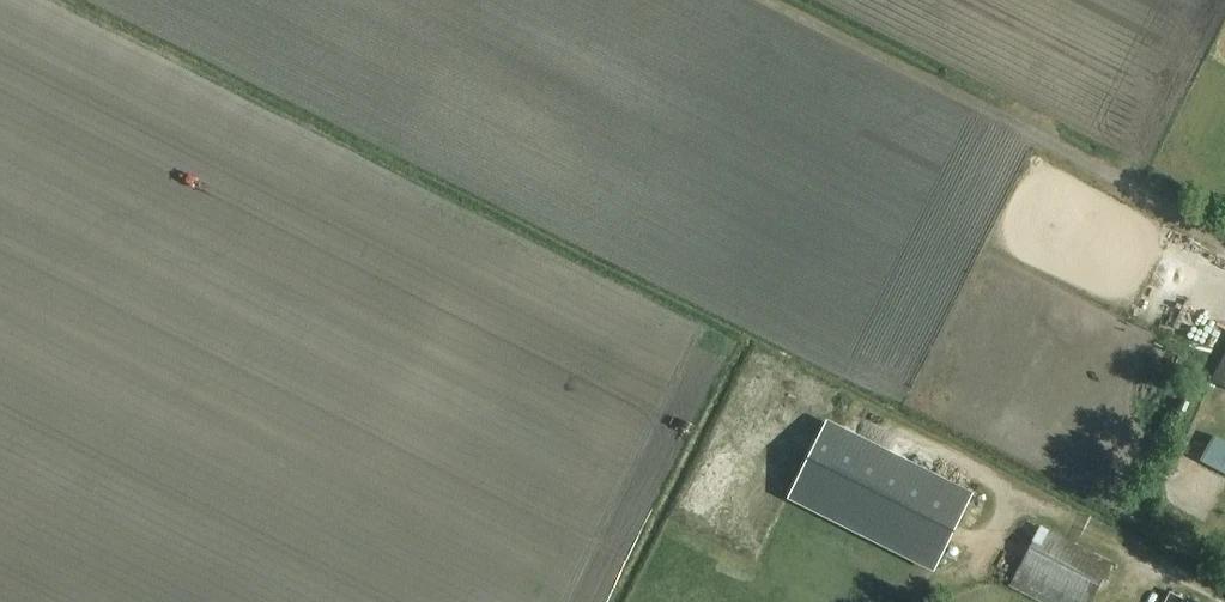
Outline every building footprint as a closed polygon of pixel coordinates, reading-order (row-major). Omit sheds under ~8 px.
[(828,418),(788,497),(934,570),(973,490),(828,418)] [(1112,563),(1040,526),(1008,587),(1037,601),(1092,601),(1112,563)]
